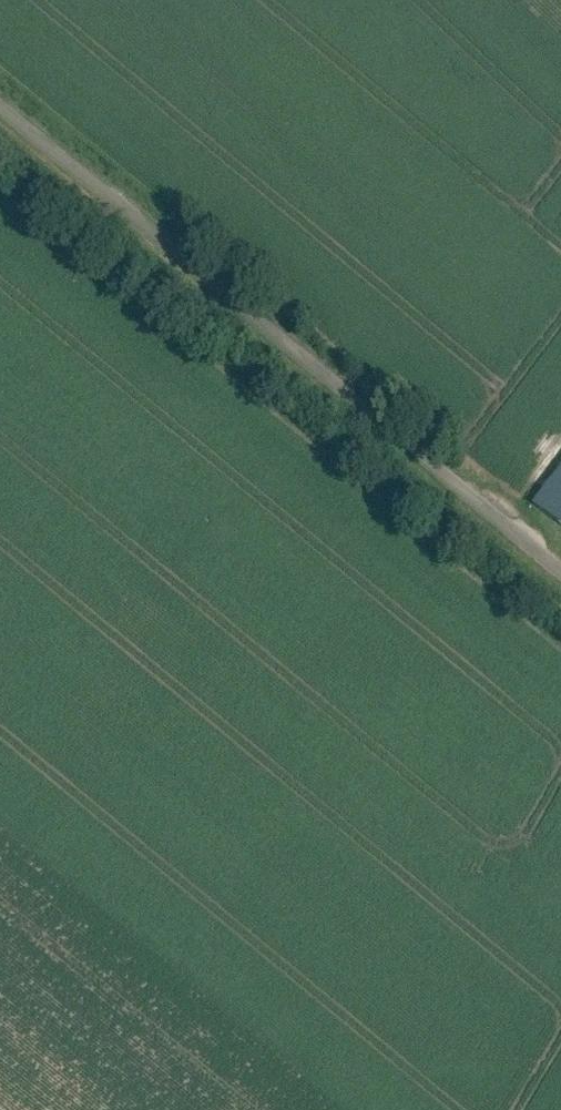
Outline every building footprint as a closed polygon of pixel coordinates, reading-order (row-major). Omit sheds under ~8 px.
[(509,495),(560,534),(560,427),(509,495)]
